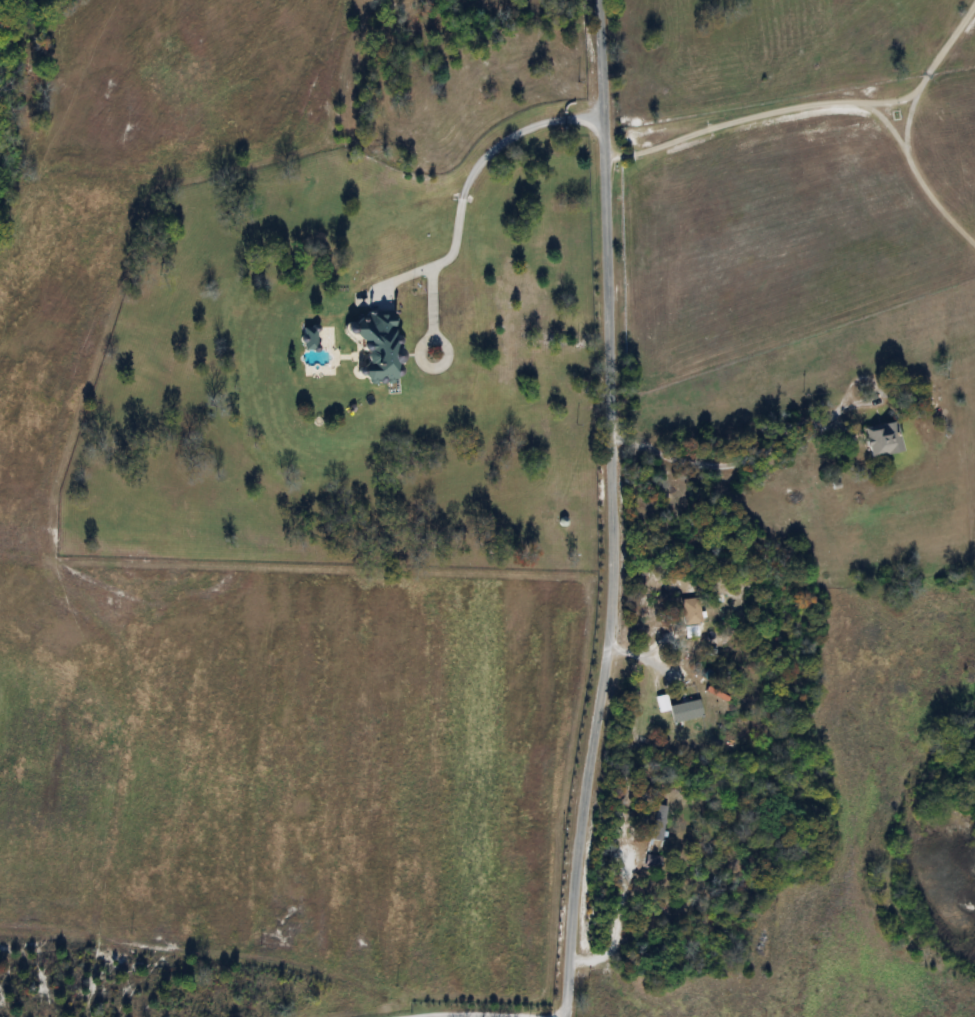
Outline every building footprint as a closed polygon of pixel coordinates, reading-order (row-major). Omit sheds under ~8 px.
[(392,383),(394,312),(365,311),(365,323),(350,322),(350,338),(366,339),(365,383),(392,383)] [(864,427),(869,457),(902,451),(897,421),(864,427)] [(681,626),(699,624),(698,599),(680,600),(681,626)] [(698,709),(670,703),(664,729),(693,735),(698,709)] [(667,804),(651,803),(648,850),(665,851),(667,804)]
